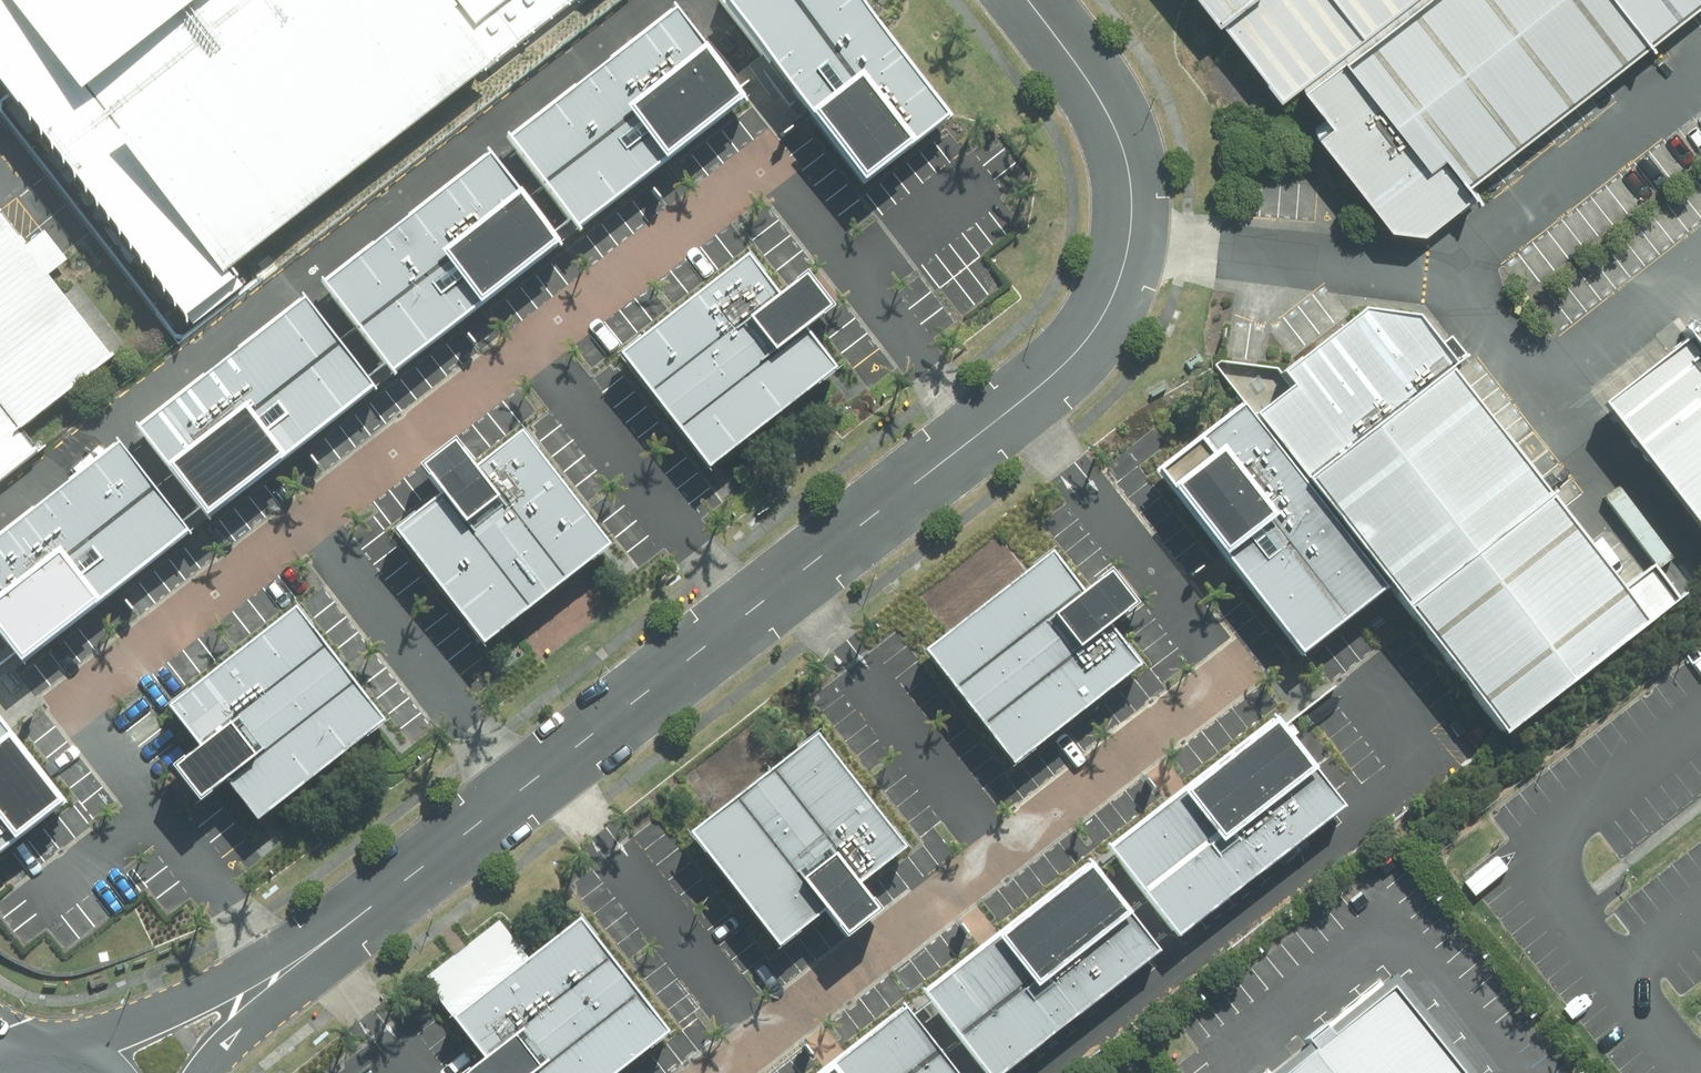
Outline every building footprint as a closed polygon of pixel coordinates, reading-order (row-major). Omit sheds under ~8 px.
[(228,275),(572,0),(15,0),(228,275)] [(899,200),(982,138),(878,0),(748,0),(899,200)] [(1290,111),(1317,90),(1426,0),(1207,0),(1290,111)] [(1412,240),(1449,235),(1700,28),(1700,0),(1426,0),(1317,90),(1349,135),(1338,147),(1412,240)] [(538,159),(611,251),(777,119),(703,28),(538,159)] [(358,294),(430,390),(595,267),(522,171),(358,294)] [(37,452),(22,432),(118,357),(2,211),(0,212),(0,481),(37,452)] [(640,362),(739,487),(865,388),(837,352),(874,324),(849,292),(812,322),(766,264),(640,362)] [(1364,297),(1300,356),(1313,374),(1275,405),(1421,586),(1526,725),(1663,617),(1438,306),(1364,297)] [(167,440),(241,538),(408,414),(334,316),(167,440)] [(1700,511),(1700,364),(1630,419),(1700,511)] [(1239,411),(1139,491),(1302,693),(1402,613),(1239,411)] [(441,550),(510,649),(639,561),(565,455),(522,484),(502,456),(458,487),(482,521),(441,550)] [(48,682),(220,554),(147,458),(0,568),(0,619),(48,682)] [(934,648),(1026,766),(1147,673),(1122,642),(1151,620),(1122,582),(1093,604),(1056,555),(934,648)] [(254,799),(283,836),(411,736),(322,623),(190,725),(218,761),(192,782),(224,822),(254,799)] [(82,827),(0,711),(0,885),(82,827)] [(1283,717),(1117,847),(1186,935),(1352,805),(1283,717)] [(894,912),(869,878),(912,846),(824,727),(687,828),(775,948),(837,903),(861,936),(894,912)] [(933,995),(995,1072),(1012,1072),(1177,945),(1108,858),(933,995)] [(586,915),(463,1010),(494,1050),(468,1070),(470,1072),(613,1072),(673,1027),(586,915)] [(1438,1001),(1339,1072),(1492,1072),(1438,1001)] [(920,1010),(834,1072),(966,1072),(920,1010)]
